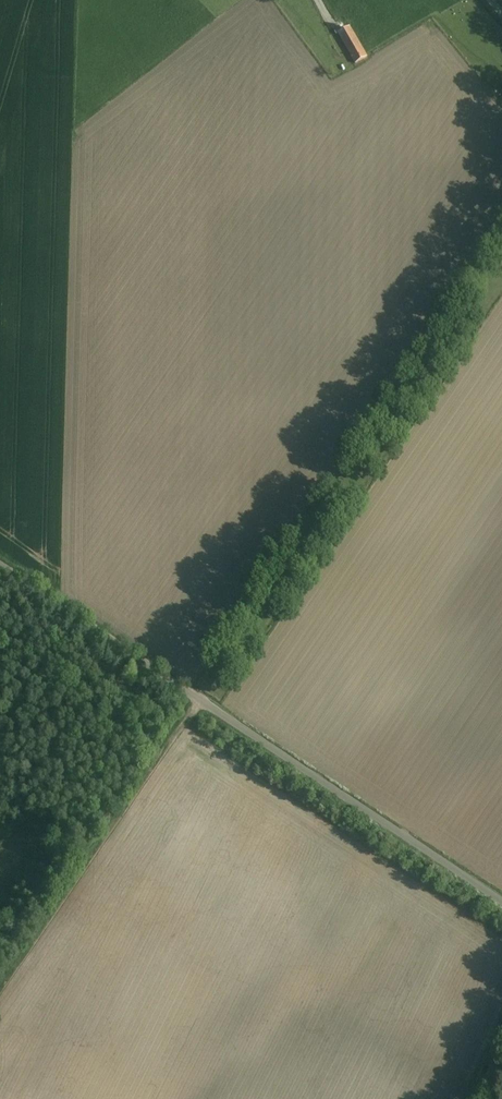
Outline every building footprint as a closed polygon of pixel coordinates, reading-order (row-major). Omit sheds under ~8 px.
[(366,57),(349,27),(338,33),(355,64),(366,57)]
